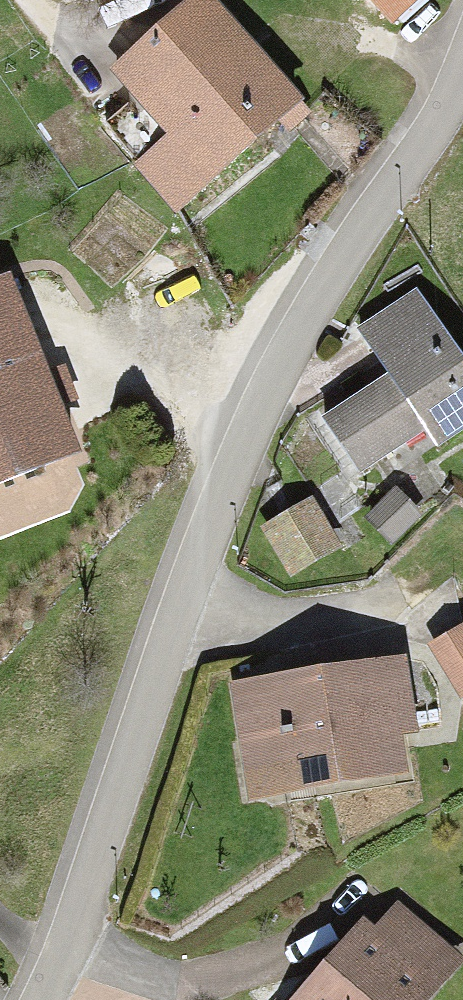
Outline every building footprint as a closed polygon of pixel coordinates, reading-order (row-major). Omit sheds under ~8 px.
[(206,0),(188,0),(115,64),(173,131),(140,160),(180,206),(297,104),(206,0)] [(392,27),(421,0),(367,0),(392,27)] [(0,253),(0,453),(69,422),(0,253)] [(416,291),(358,330),(387,372),(328,411),(369,472),(427,433),(438,448),(462,431),(462,360),(416,291)] [(425,516),(395,487),(364,517),(393,547),(425,516)] [(315,496),(262,527),(291,577),(344,546),(315,496)] [(426,647),(459,699),(462,697),(462,624),(426,647)] [(408,656),(229,683),(245,793),(410,768),(404,734),(420,731),(408,656)] [(294,999),(421,999),(453,964),(380,901),(294,999)]
